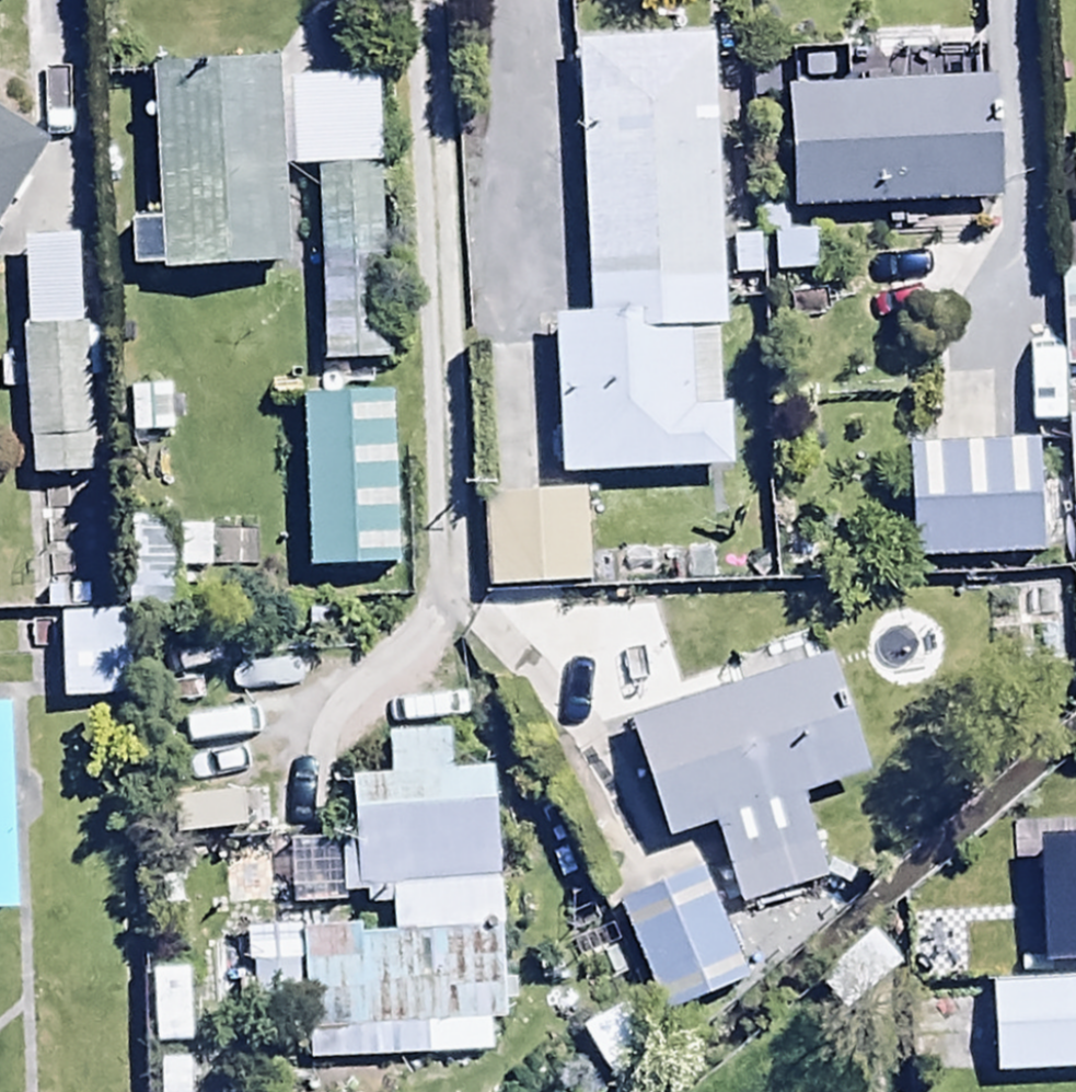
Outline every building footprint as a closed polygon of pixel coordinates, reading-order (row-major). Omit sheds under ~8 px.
[(711,43),(578,51),(590,326),(554,329),(564,489),(739,478),(711,43)] [(278,73),(157,77),(161,223),(134,224),(136,282),(284,278),(278,73)] [(380,86),(294,89),(297,178),(383,175),(380,86)] [(1000,89),(787,96),(791,219),(1004,212),(1000,89)] [(53,155),(0,122),(0,241),(53,155)] [(325,248),(387,243),(381,181),(320,187),(325,248)] [(787,206),(759,206),(759,239),(776,240),(775,282),(817,282),(817,241),(786,241),(787,206)] [(79,245),(27,248),(30,335),(25,335),(34,514),(99,511),(92,387),(102,386),(100,335),(83,336),(79,245)] [(1065,378),(1075,378),(1075,280),(1062,280),(1065,378)] [(323,302),(324,372),(388,371),(386,301),(323,302)] [(399,395),(303,398),(308,581),(404,578),(399,395)] [(1039,450),(911,453),(914,568),(1042,564),(1039,450)] [(591,500),(486,503),(489,597),(594,594),(591,500)] [(131,620),(60,623),(64,711),(135,708),(131,620)] [(838,667),(637,731),(672,850),(713,836),(738,916),(832,888),(806,806),(875,784),(838,667)] [(22,928),(14,716),(0,716),(0,928),(22,928)] [(355,846),(338,847),(341,910),(393,906),(395,938),(306,941),(308,1069),(492,1062),(491,1026),(507,1026),(497,780),(451,782),(450,741),(391,743),(393,788),(352,790),(355,846)] [(701,881),(621,915),(668,1023),(748,989),(701,881)] [(872,938),(818,985),(849,1019),(902,973),(872,938)] [(301,950),(253,950),(252,1013),(301,1013),(301,950)] [(993,985),(994,1084),(1075,1084),(1075,985),(993,985)]
